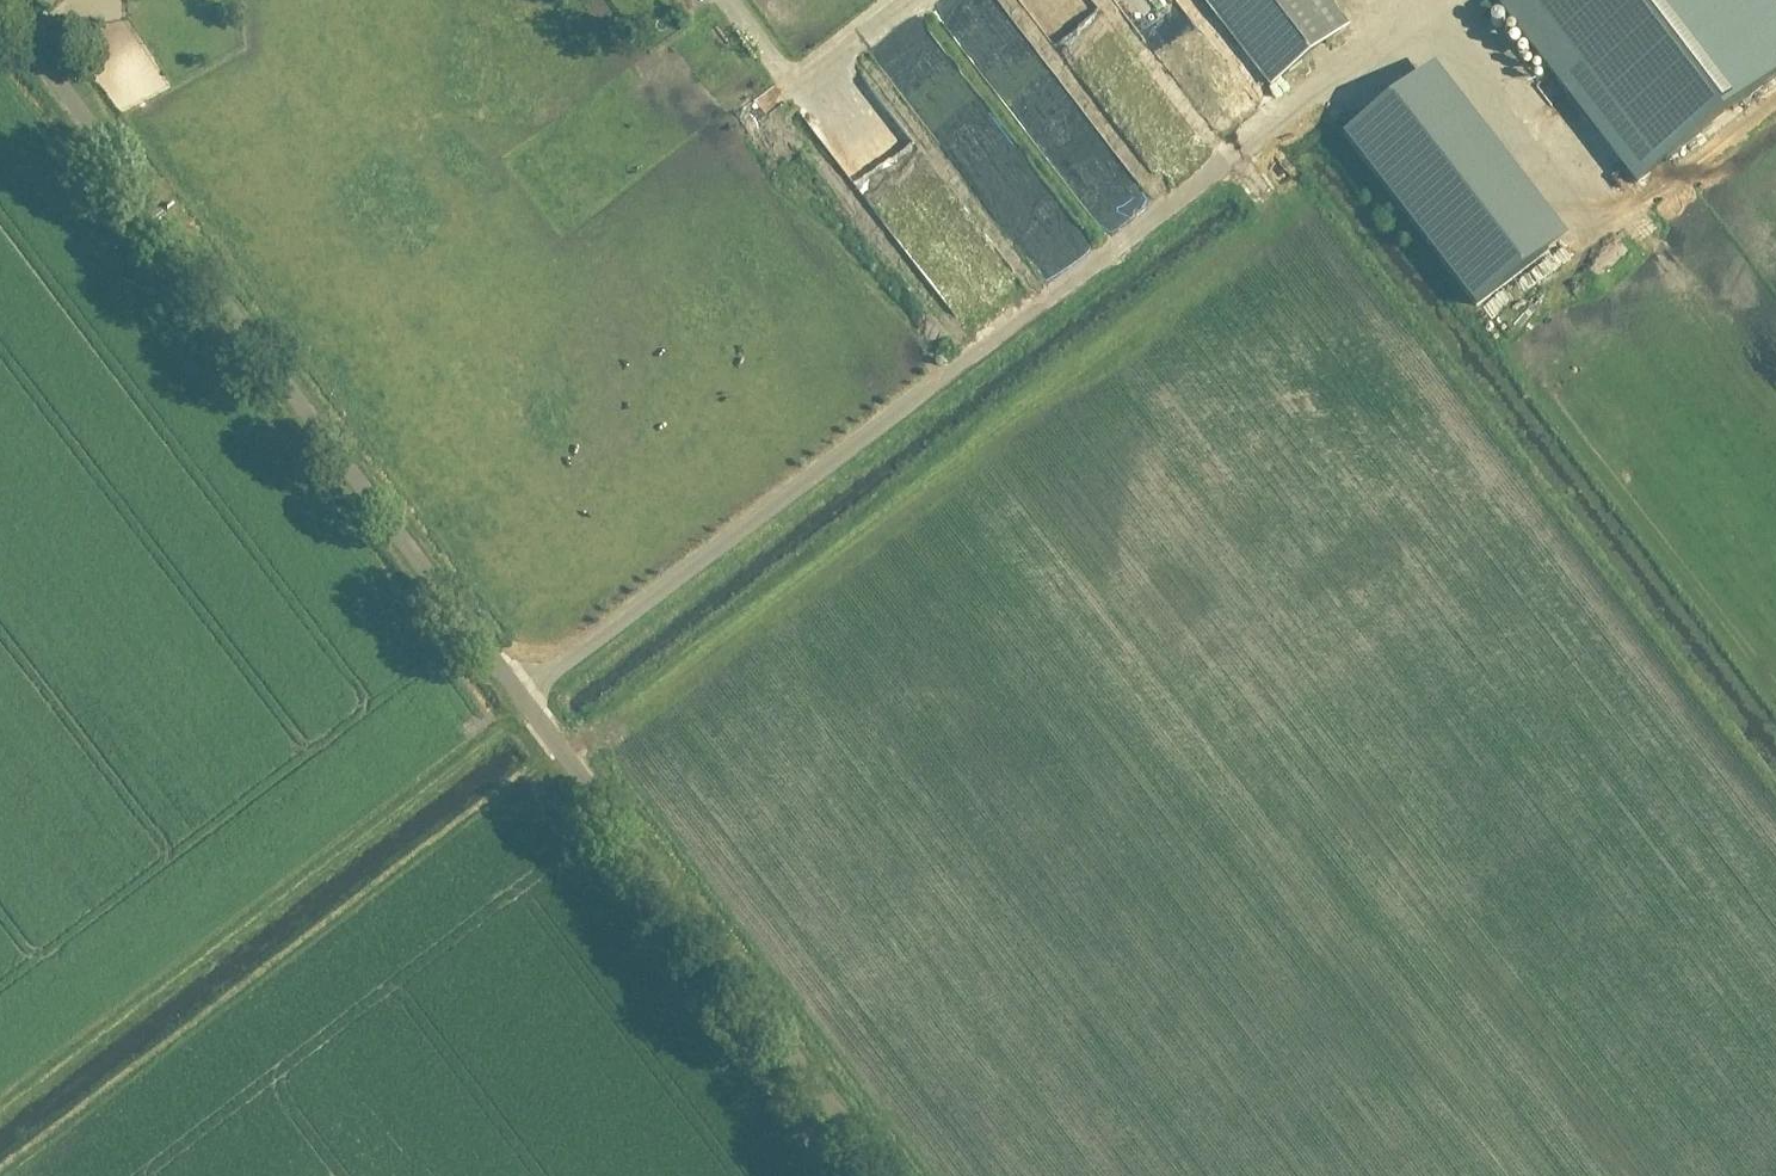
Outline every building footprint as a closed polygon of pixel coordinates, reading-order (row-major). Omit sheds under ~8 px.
[(1327,0),(1205,0),(1272,87),(1348,28),(1327,0)] [(1763,0),(1492,0),(1479,10),(1486,20),(1501,8),(1637,185),(1775,78),(1775,16),(1763,0)] [(1045,276),(1089,252),(1073,225),(1030,249),(1045,276)]
